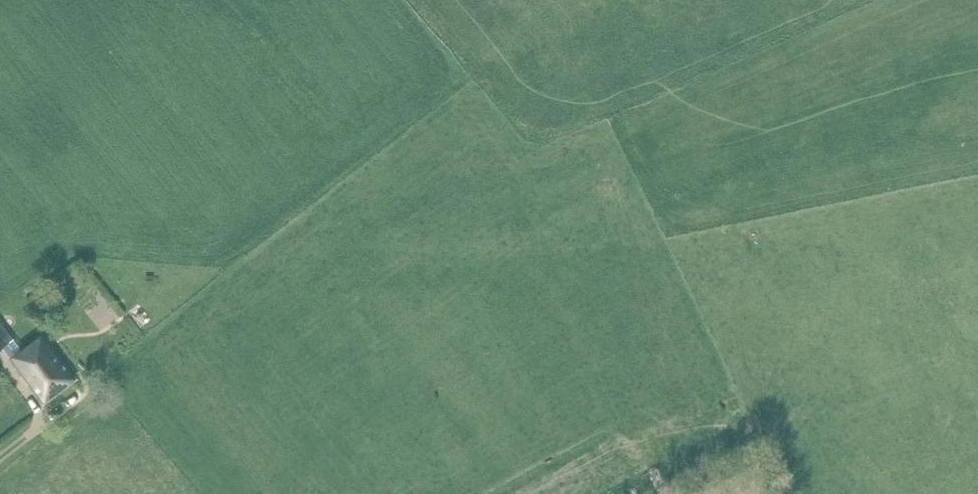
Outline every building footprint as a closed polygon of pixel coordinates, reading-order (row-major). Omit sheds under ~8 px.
[(15,338),(0,319),(0,350),(15,338)] [(44,402),(76,378),(44,334),(11,358),(44,402)]
